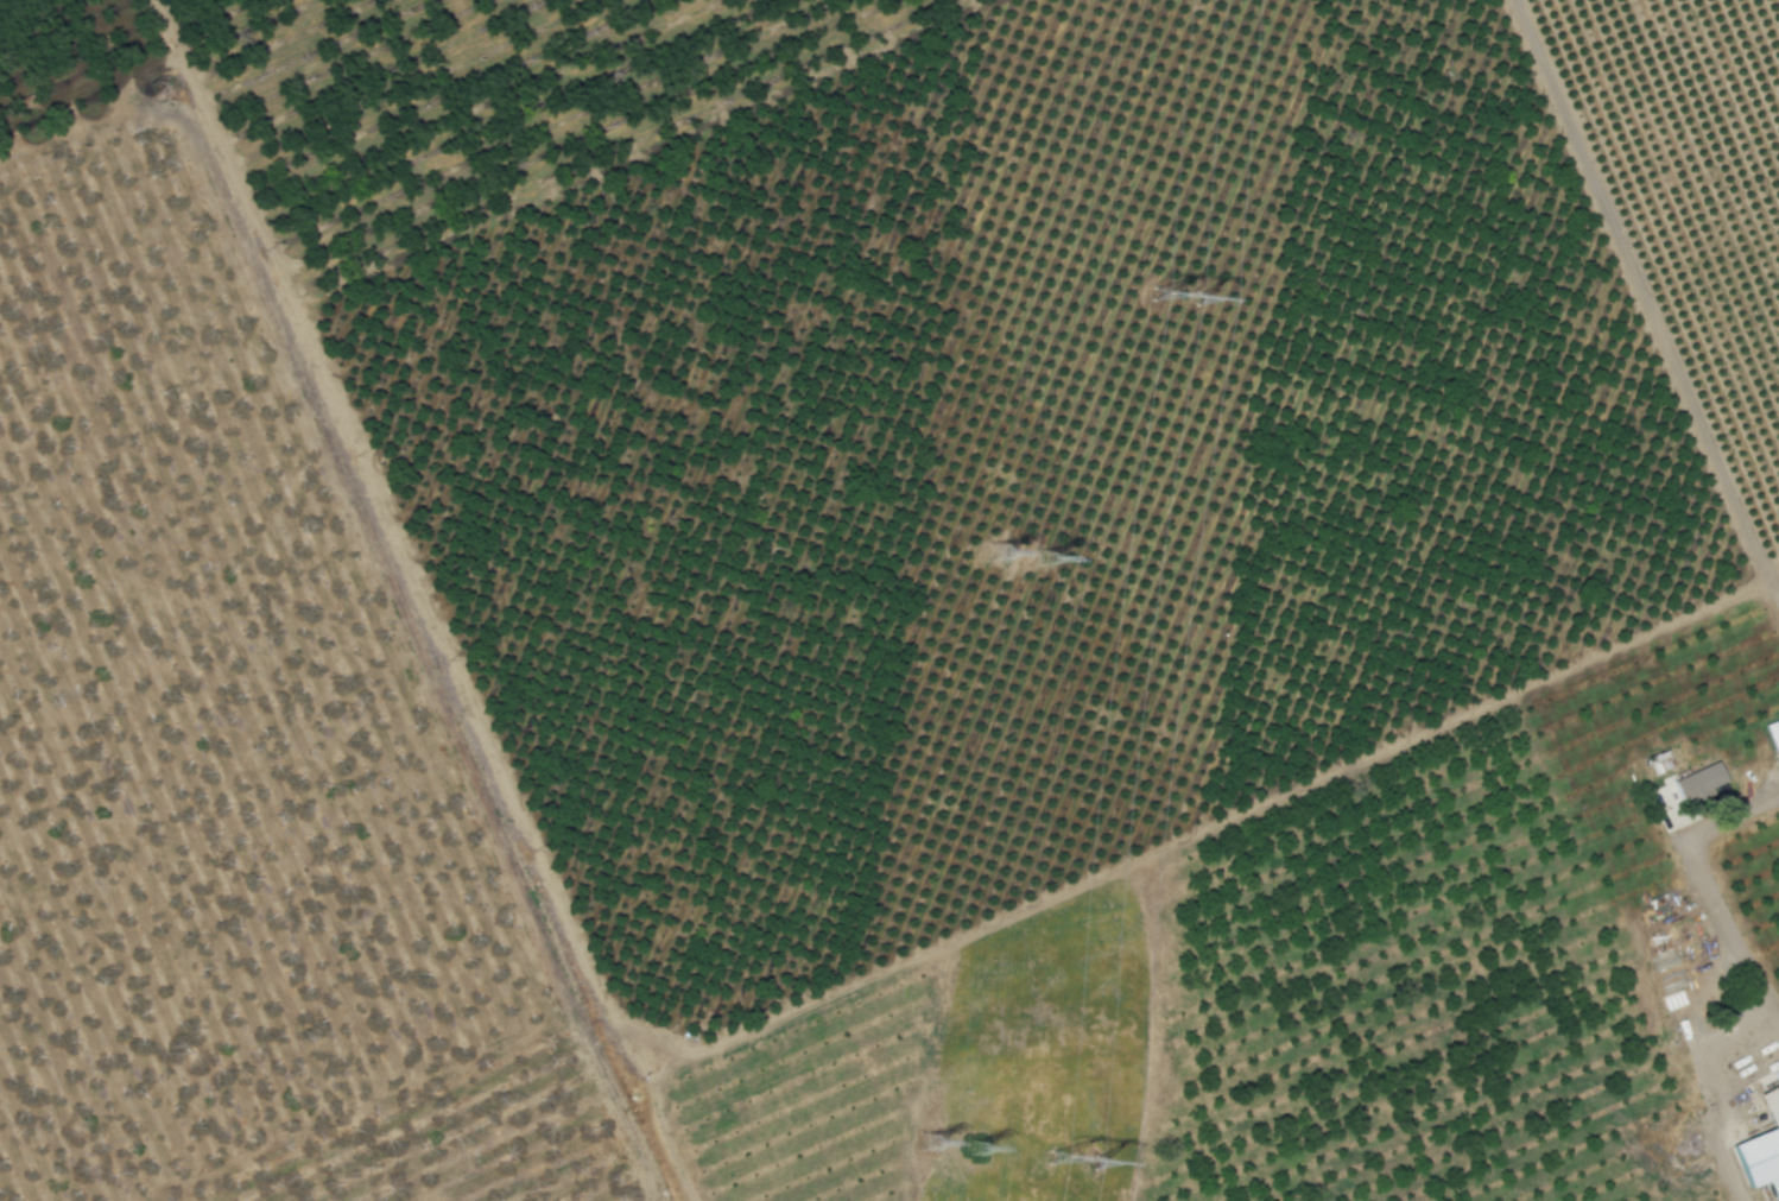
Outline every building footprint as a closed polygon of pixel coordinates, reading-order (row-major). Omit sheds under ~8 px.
[(1762,722),(1770,752),(1778,749),(1778,717),(1762,722)] [(1668,778),(1674,799),(1720,784),(1713,764),(1668,778)] [(1749,1093),(1763,1129),(1721,1144),(1738,1189),(1761,1179),(1770,1200),(1778,1200),(1778,1082),(1749,1093)]
